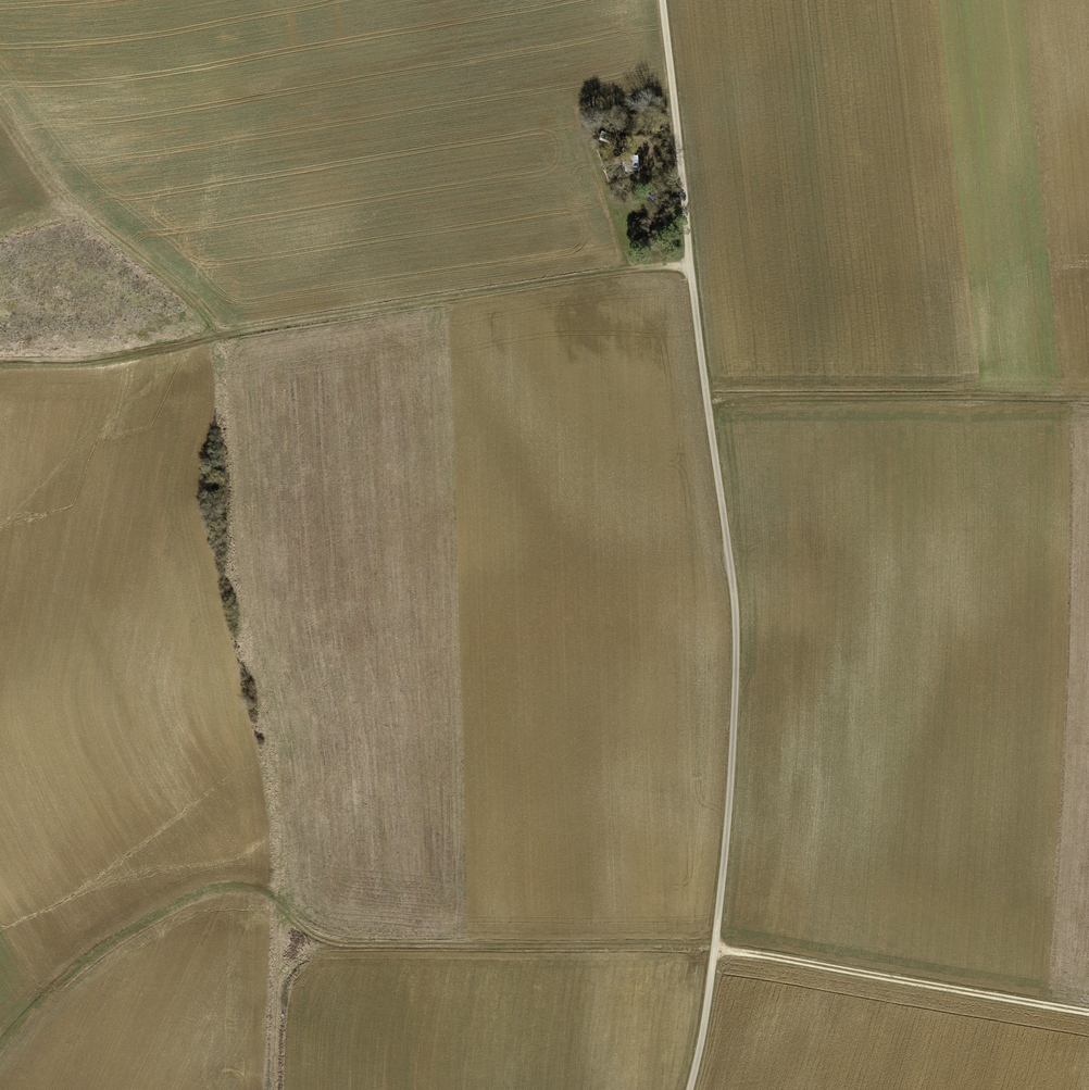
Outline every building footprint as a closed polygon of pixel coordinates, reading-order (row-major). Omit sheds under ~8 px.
[(605,132),(606,137),(616,134),(615,129),(605,132)] [(627,152),(631,171),(645,168),(641,149),(627,152)]
